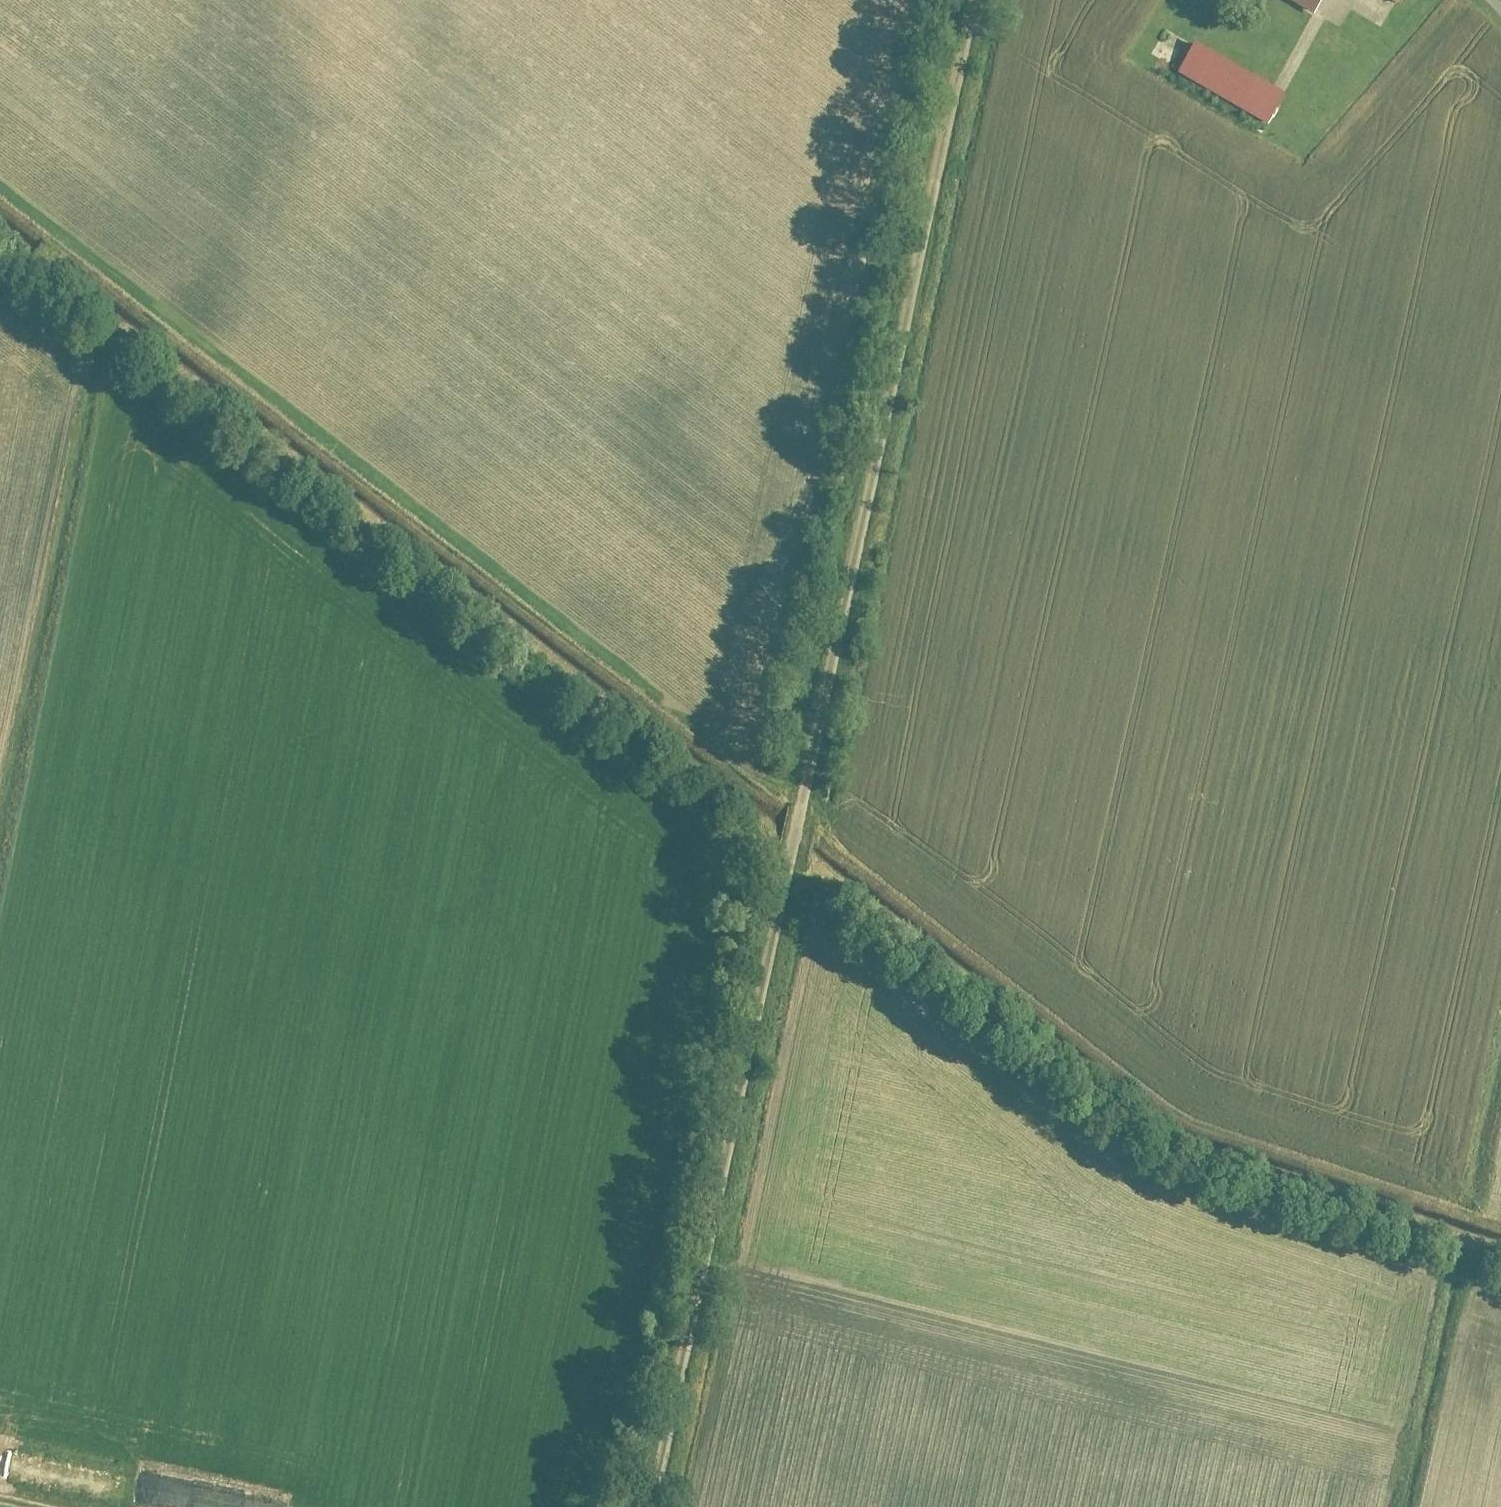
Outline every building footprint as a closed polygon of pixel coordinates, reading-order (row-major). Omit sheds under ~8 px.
[(1305,18),(1316,0),(1277,0),(1305,18)] [(1391,8),(1396,0),(1379,0),(1391,8)] [(1345,141),(1194,50),(1176,79),(1327,171),(1345,141)]
